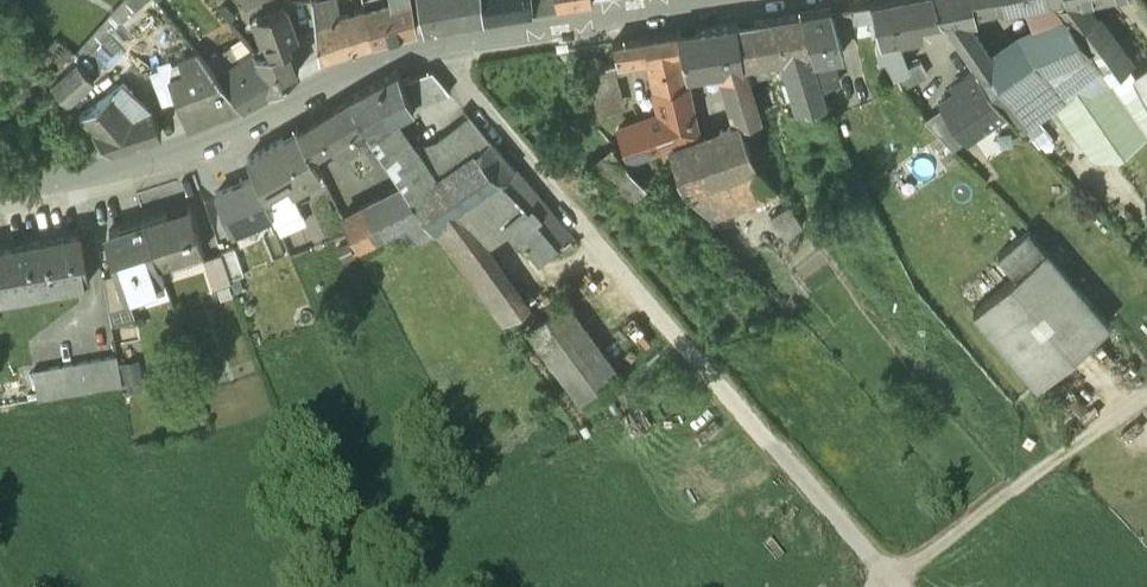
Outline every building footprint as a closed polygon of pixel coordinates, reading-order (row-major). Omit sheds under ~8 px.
[(105,22),(112,30),(145,0),(123,0),(105,22)] [(385,10),(415,1),(414,0),(383,0),(385,10)] [(431,34),(494,24),(491,4),(490,0),(425,0),(431,34)] [(523,0),(509,0),(509,1),(491,4),(494,24),(526,19),(523,0)] [(526,19),(541,17),(539,0),(523,0),(526,19)] [(541,17),(598,8),(597,0),(539,0),(541,17)] [(877,10),(884,43),(886,48),(902,45),(900,39),(923,32),(920,21),(941,17),(938,0),(926,0),(877,10)] [(941,17),(952,32),(973,27),(983,25),(981,16),(977,0),(938,0),(941,17)] [(981,16),(1006,11),(1011,17),(1056,8),(1054,3),(1053,0),(977,0),(981,16)] [(1054,3),(1055,3),(1063,13),(1064,13),(1074,10),(1074,8),(1071,0),(1053,0),(1054,3)] [(1074,8),(1088,5),(1115,0),(1071,0),(1074,8)] [(341,20),(338,1),(315,2),(323,64),(378,46),(367,14),(341,20)] [(385,10),(367,14),(378,46),(422,34),(415,1),(385,10)] [(1135,70),(1088,5),(1074,8),(1074,10),(1064,13),(1071,23),(1116,84),(1135,70)] [(288,9),(260,19),(271,48),(258,52),(261,59),(275,97),(303,78),(293,51),(294,51),(294,49),(302,45),(301,42),(288,9)] [(877,10),(855,13),(863,48),(870,47),(880,46),(880,44),(884,43),(877,10)] [(837,17),(808,22),(820,65),(836,62),(850,60),(837,17)] [(105,22),(77,54),(94,74),(127,47),(112,30),(105,22)] [(808,22),(742,32),(749,69),(793,61),(794,61),(816,56),(808,22)] [(1071,23),(1029,43),(1052,74),(1069,99),(1086,107),(1117,86),(1116,84),(1071,23)] [(973,27),(952,32),(977,69),(982,76),(998,64),(973,27)] [(742,32),(682,40),(692,82),(727,76),(749,69),(742,32)] [(21,66),(0,39),(0,83),(21,66)] [(680,40),(631,49),(635,68),(654,64),(657,78),(666,94),(692,89),(680,40)] [(902,45),(885,48),(886,48),(884,43),(880,44),(880,46),(884,60),(884,63),(890,62),(899,78),(913,73),(902,45)] [(998,64),(982,76),(1005,108),(1052,74),(1029,43),(998,64)] [(880,46),(870,47),(873,62),(884,60),(880,46)] [(631,49),(618,51),(624,70),(635,68),(631,49)] [(231,89),(201,53),(181,59),(187,77),(172,82),(179,99),(192,131),(245,111),(231,89)] [(77,54),(53,82),(69,100),(97,76),(94,74),(77,54)] [(832,109),(816,56),(794,61),(803,91),(804,99),(809,114),(832,109)] [(261,59),(243,64),(248,77),(231,89),(245,111),(247,113),(275,97),(261,59)] [(836,62),(820,65),(829,92),(845,89),(836,62)] [(165,65),(152,70),(166,103),(179,99),(172,82),(165,65)] [(913,73),(899,78),(908,96),(935,84),(937,76),(931,65),(913,73)] [(431,68),(401,80),(413,108),(452,92),(431,68)] [(764,123),(749,69),(727,76),(739,119),(744,130),(747,129),(746,127),(764,123)] [(963,78),(967,83),(942,101),(944,105),(967,137),(1007,110),(1005,108),(982,76),(977,69),(963,78)] [(1139,82),(1142,79),(1135,70),(1116,84),(1117,86),(1122,92),(1120,94),(1146,132),(1146,93),(1139,82)] [(620,71),(593,78),(603,116),(630,109),(620,71)] [(398,72),(380,82),(399,114),(413,108),(401,80),(398,72)] [(1052,74),(1005,108),(1007,110),(1017,124),(1051,101),(1069,99),(1052,74)] [(1139,82),(1146,93),(1146,76),(1142,79),(1139,82)] [(64,144),(53,82),(19,88),(28,152),(64,144)] [(380,82),(350,98),(363,122),(369,132),(389,120),(399,114),(380,82)] [(1122,92),(1117,86),(1086,107),(1069,99),(1051,101),(1098,166),(1122,164),(1088,117),(1120,94),(1122,92)] [(666,94),(657,97),(662,118),(621,133),(633,166),(653,159),(673,152),(705,140),(693,89),(692,89),(666,94)] [(1120,94),(1088,117),(1122,164),(1146,146),(1146,132),(1120,94)] [(131,115),(120,98),(87,122),(111,149),(165,140),(155,109),(131,115)] [(350,98),(297,130),(311,156),(329,145),(350,131),(356,127),(363,122),(350,98)] [(944,105),(925,118),(927,122),(952,147),(967,137),(944,105)] [(764,123),(746,127),(747,129),(762,170),(849,152),(838,123),(834,109),(764,123)] [(492,139),(470,114),(436,139),(407,148),(430,183),(476,150),(492,139)] [(389,120),(369,132),(403,183),(403,184),(412,196),(430,183),(407,148),(389,120)] [(364,140),(356,127),(350,131),(358,143),(364,140)] [(744,130),(674,155),(680,172),(689,196),(762,170),(747,129),(744,130)] [(297,130),(248,159),(255,177),(264,196),(288,182),(292,193),(321,175),(311,156),(297,130)] [(350,131),(329,145),(339,162),(361,146),(358,143),(350,131)] [(492,139),(476,150),(502,179),(517,168),(492,139)] [(430,183),(412,196),(422,211),(432,225),(434,227),(451,215),(502,179),(476,150),(430,183)] [(652,194),(616,151),(594,170),(632,211),(652,194)] [(673,152),(653,159),(668,177),(680,172),(674,155),(673,152)] [(517,168),(502,179),(514,191),(528,204),(508,218),(540,256),(571,231),(517,168)] [(762,170),(689,196),(716,224),(785,198),(774,184),(762,170)] [(255,177),(216,193),(233,231),(271,214),(264,196),(255,177)] [(514,191),(502,179),(451,215),(472,244),(482,237),(508,218),(528,204),(514,191)] [(288,182),(264,196),(271,214),(280,235),(299,227),(294,216),(297,209),(290,194),(292,193),(288,182)] [(403,184),(379,197),(395,226),(422,211),(412,196),(403,184)] [(379,197),(341,217),(357,246),(393,227),(395,226),(379,197)] [(190,209),(168,215),(167,212),(144,220),(159,264),(203,251),(190,209)] [(793,209),(776,221),(791,244),(808,231),(793,209)] [(401,240),(432,225),(422,211),(395,226),(393,227),(401,240)] [(451,215),(434,227),(503,322),(530,303),(482,237),(472,244),(451,215)] [(144,220),(109,231),(118,260),(114,262),(117,272),(125,296),(127,294),(165,283),(159,264),(144,220)] [(79,233),(26,243),(32,291),(90,281),(80,232),(79,232),(79,233)] [(1034,234),(1003,260),(1020,280),(979,315),(1042,388),(1115,327),(1034,234)] [(0,248),(0,297),(32,291),(26,243),(0,248)] [(221,252),(204,258),(214,289),(232,282),(221,252)] [(125,296),(117,272),(103,276),(109,311),(130,305),(127,294),(125,296)] [(567,296),(526,326),(582,403),(625,374),(567,296)] [(136,319),(130,305),(109,311),(111,327),(136,319)] [(117,355),(34,370),(39,397),(122,383),(117,355)]
